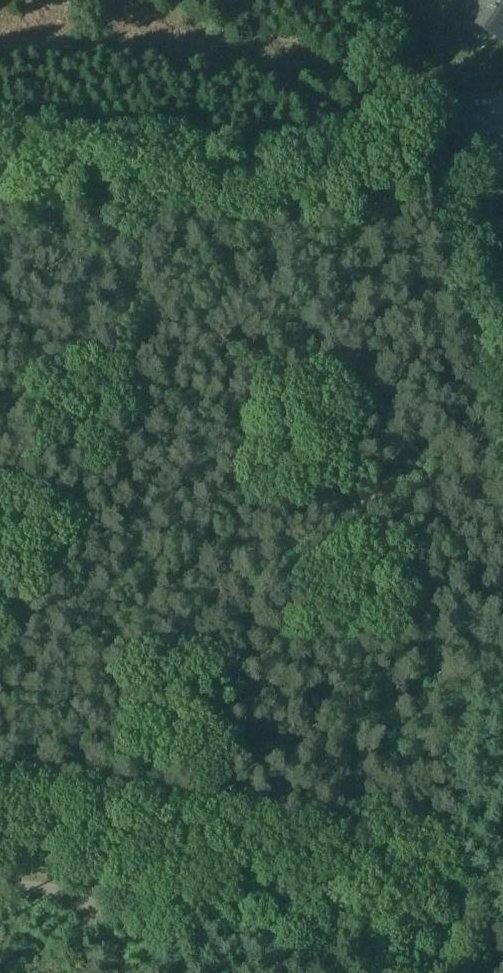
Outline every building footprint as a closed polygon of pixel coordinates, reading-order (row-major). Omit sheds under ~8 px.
[(477,27),(502,43),(502,0),(495,0),(477,27)]
